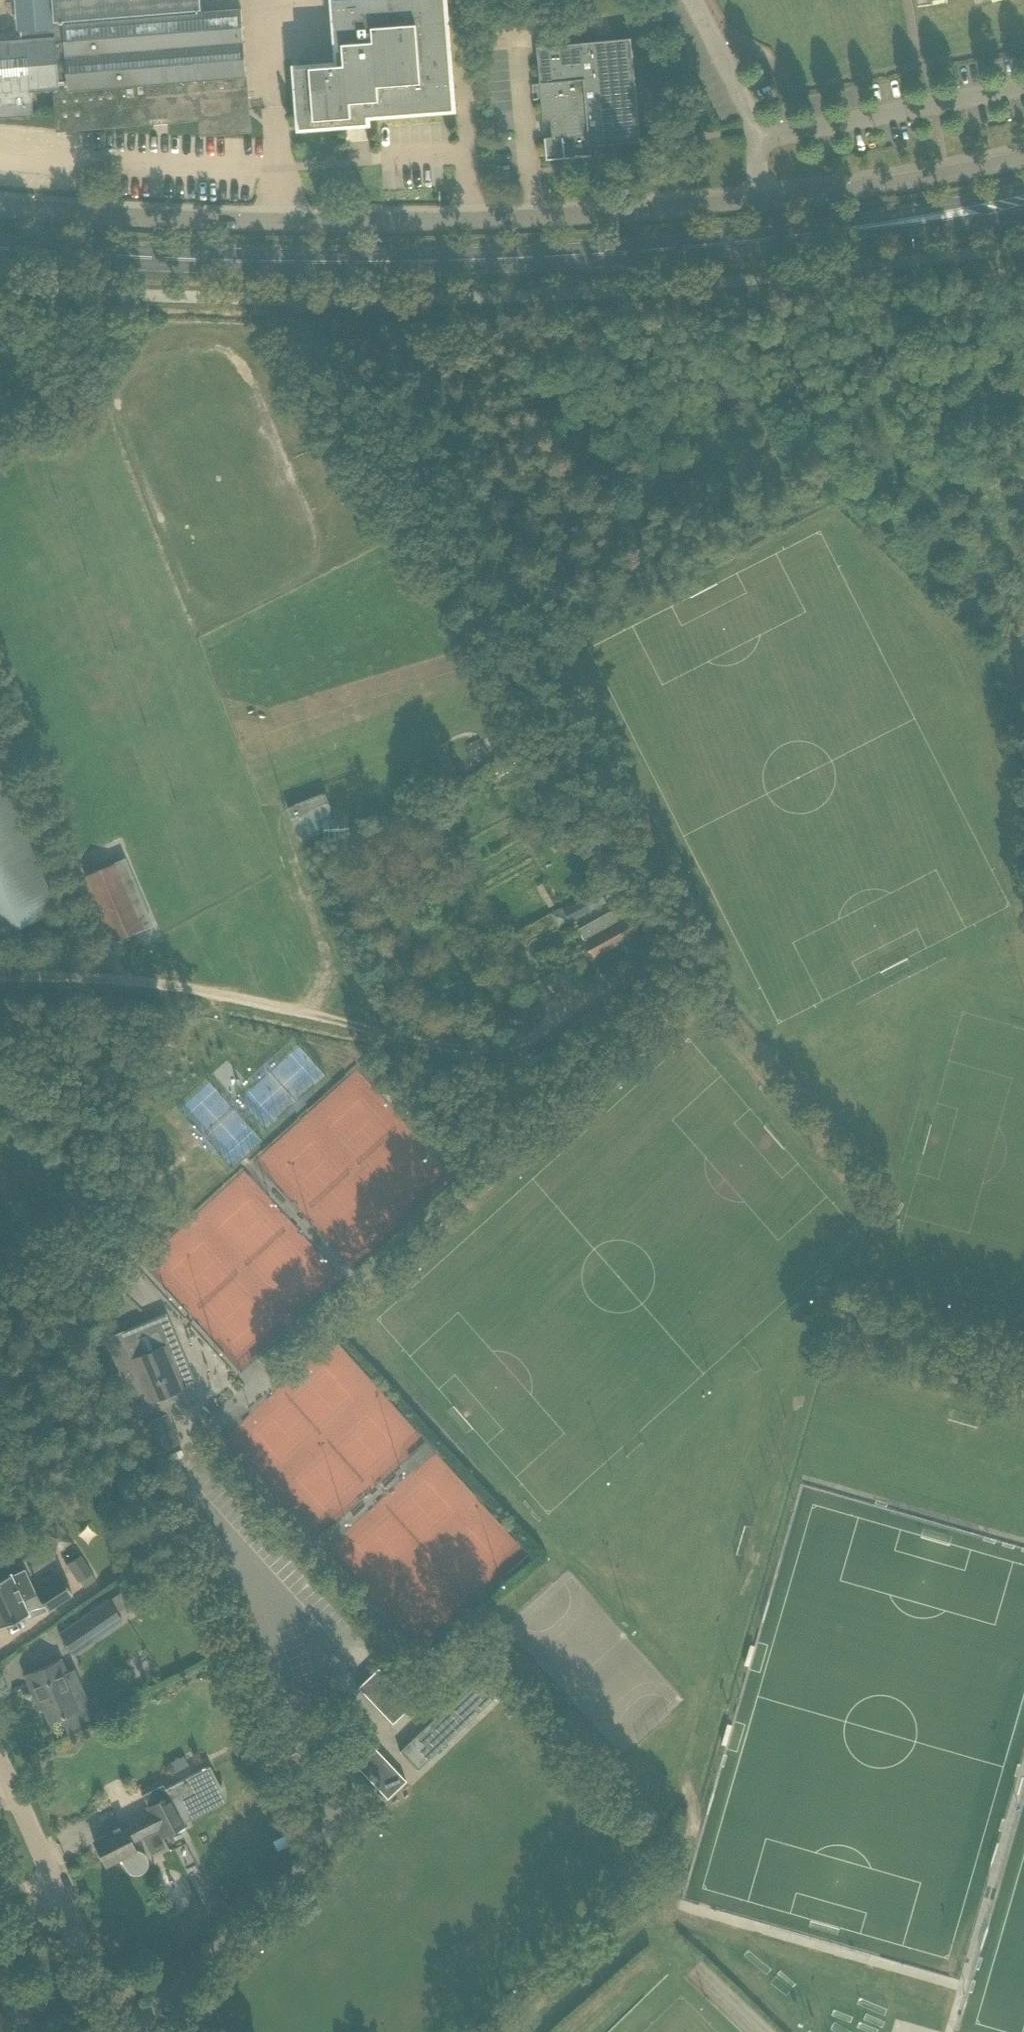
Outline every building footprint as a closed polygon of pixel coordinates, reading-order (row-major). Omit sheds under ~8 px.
[(21,40),(0,41),(0,116),(33,114),(31,90),(54,88),(54,89),(58,130),(153,122),(167,121),(200,119),(201,134),(201,135),(251,131),(251,130),(250,115),(249,110),(241,9),(202,12),(201,0),(18,0),(21,40)] [(454,108),(446,0),(342,0),(333,1),(340,65),(296,68),(301,127),(368,121),(368,114),(454,108)] [(582,42),(536,46),(543,120),(551,120),(553,137),(545,137),(547,159),(566,158),(565,145),(572,145),(572,152),(592,151),(591,144),(599,144),(641,141),(631,37),(590,41),(590,45),(582,45),(582,42)] [(57,910),(0,775),(0,932),(57,910)] [(287,806),(293,822),(332,807),(326,792),(287,806)] [(612,837),(606,825),(592,833),(598,845),(612,837)] [(531,847),(545,839),(541,832),(527,840),(531,847)] [(140,927),(113,865),(84,877),(110,940),(140,927)] [(646,922),(625,885),(615,890),(623,903),(578,928),(594,956),(638,932),(636,927),(646,922)] [(563,909),(570,922),(607,902),(600,889),(563,909)] [(186,1389),(179,1372),(174,1374),(156,1331),(124,1344),(120,1333),(104,1339),(152,1454),(180,1442),(169,1417),(178,1413),(178,1414),(192,1409),(184,1390),(186,1389)] [(78,1582),(79,1581),(83,1588),(95,1580),(91,1573),(92,1573),(79,1554),(65,1564),(78,1582)] [(71,1594),(60,1577),(35,1593),(21,1600),(9,1574),(0,1578),(0,1626),(24,1615),(26,1619),(46,1610),(46,1611),(71,1594)] [(121,1619),(108,1600),(92,1611),(91,1610),(58,1633),(73,1654),(106,1632),(105,1630),(121,1619)] [(58,1660),(24,1675),(30,1687),(36,1702),(37,1702),(39,1705),(38,1706),(39,1708),(43,1707),(49,1721),(59,1717),(66,1734),(81,1726),(73,1707),(87,1701),(74,1669),(66,1672),(64,1673),(58,1660)] [(358,1688),(391,1723),(412,1704),(377,1670),(358,1688)] [(399,1750),(417,1770),(494,1697),(475,1678),(399,1750)] [(341,1750),(386,1798),(405,1780),(360,1732),(341,1750)] [(183,1755),(169,1762),(174,1771),(187,1764),(183,1755)] [(141,1794),(147,1807),(150,1813),(122,1827),(119,1821),(108,1827),(111,1832),(93,1841),(105,1864),(119,1857),(125,1868),(127,1871),(130,1873),(132,1874),(134,1874),(137,1874),(140,1873),(142,1872),(144,1870),(145,1869),(146,1867),(147,1865),(147,1862),(147,1860),(146,1858),(145,1856),(144,1854),(143,1853),(141,1852),(139,1851),(137,1850),(134,1850),(130,1842),(157,1828),(161,1835),(184,1824),(177,1810),(203,1797),(205,1799),(207,1801),(209,1802),(211,1803),(220,1798),(221,1796),(221,1793),(221,1790),(221,1788),(209,1765),(164,1788),(162,1784),(141,1794)] [(8,2028),(0,2018),(0,2031),(3,2031),(8,2028)]
